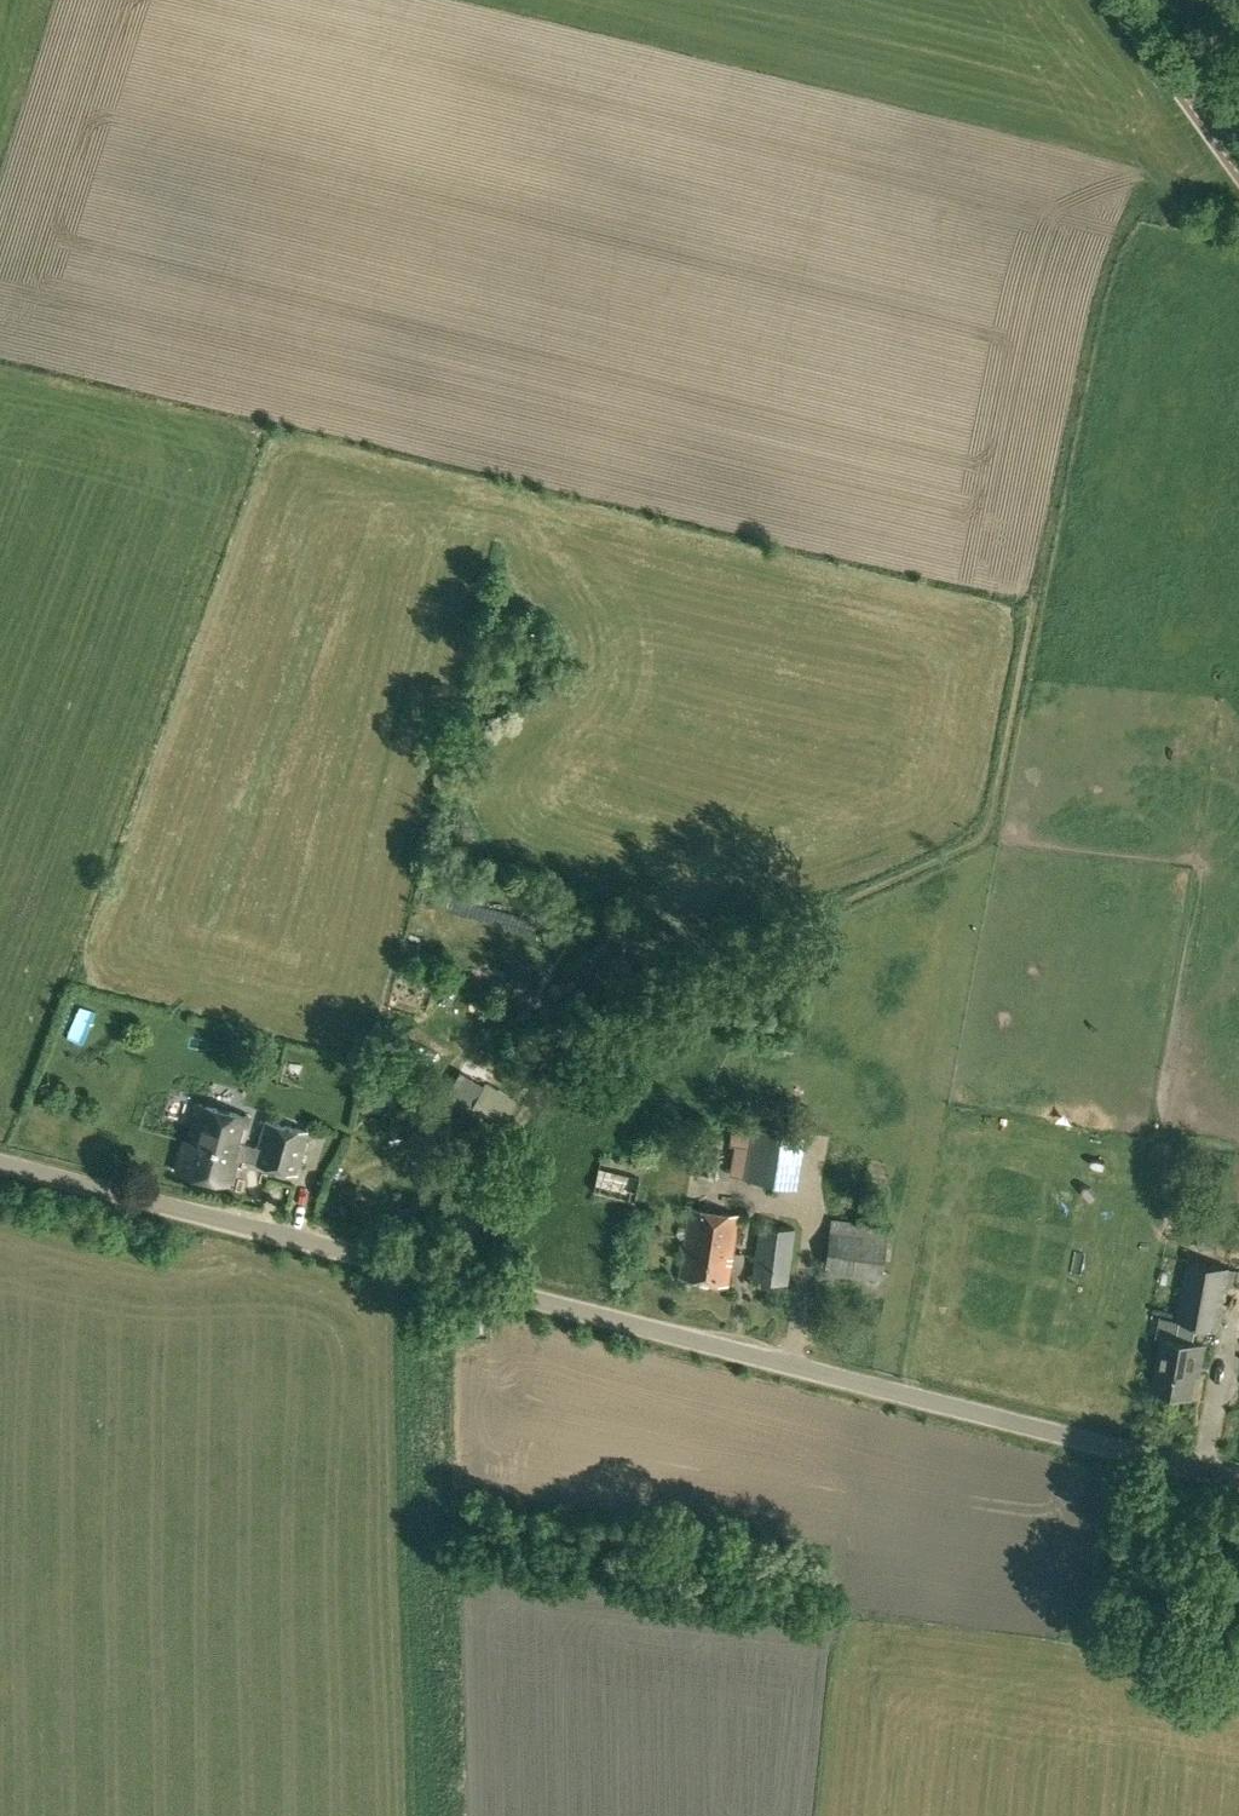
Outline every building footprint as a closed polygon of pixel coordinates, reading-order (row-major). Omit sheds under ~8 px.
[(429,1129),(452,1142),(471,1107),(503,1125),(518,1101),(486,1082),(481,1090),(457,1077),(429,1129)] [(175,1169),(229,1184),(237,1156),(297,1173),(308,1132),(265,1120),(257,1149),(241,1144),(249,1117),(197,1103),(187,1139),(183,1138),(175,1169)] [(739,1176),(794,1186),(803,1133),(747,1124),(733,1122),(730,1139),(745,1141),(739,1176)] [(592,1192),(633,1202),(642,1167),(601,1157),(592,1192)] [(679,1276),(727,1284),(735,1236),(737,1236),(740,1215),(690,1207),(679,1276)] [(824,1272),(881,1279),(888,1226),(831,1219),(824,1272)] [(751,1278),(787,1283),(795,1229),(758,1224),(751,1278)] [(1154,1387),(1191,1394),(1196,1365),(1199,1366),(1203,1344),(1193,1342),(1196,1324),(1219,1328),(1229,1267),(1187,1260),(1177,1321),(1180,1321),(1177,1339),(1164,1337),(1154,1387)]
